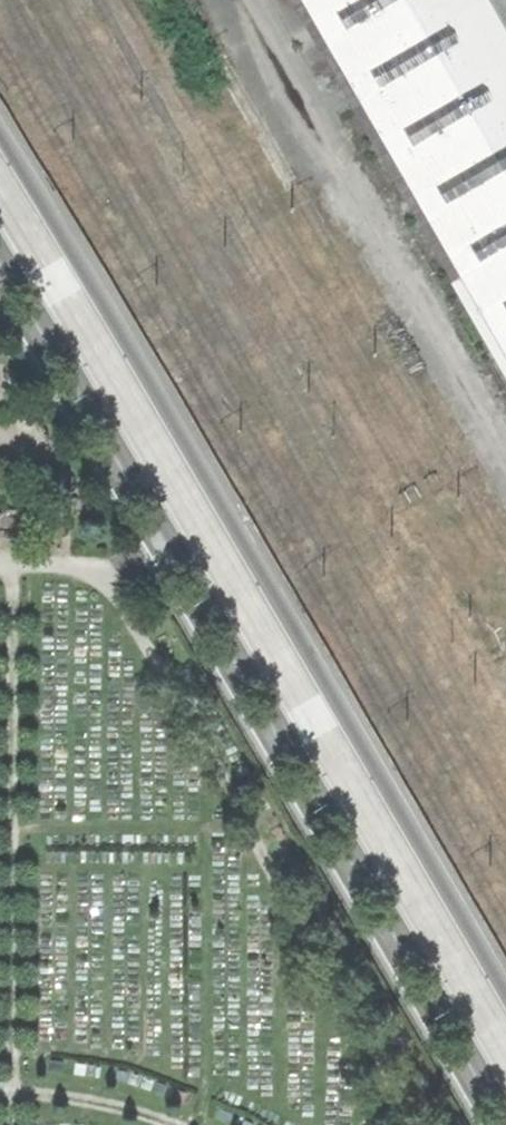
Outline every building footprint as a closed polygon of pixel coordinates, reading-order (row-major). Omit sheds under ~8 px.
[(505,359),(505,0),(299,0),(505,359)]
